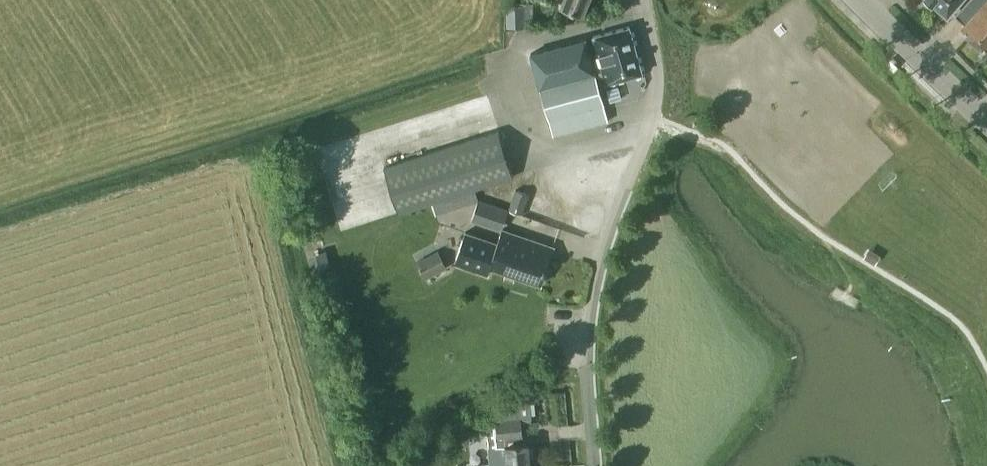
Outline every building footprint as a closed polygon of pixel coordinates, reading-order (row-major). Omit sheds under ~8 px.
[(586,0),(563,0),(562,2),(582,10),(586,0)] [(945,15),(958,0),(929,0),(945,15)] [(954,14),(963,23),(959,27),(985,50),(986,48),(986,0),(968,0),(954,14)] [(524,5),(508,5),(508,27),(525,27),(524,5)] [(601,59),(636,49),(630,26),(594,36),(601,58),(601,59)] [(642,72),(636,49),(601,59),(601,58),(592,61),(585,37),(530,53),(552,134),(607,119),(595,77),(605,74),(607,82),(642,72)] [(397,213),(443,199),(474,189),(513,178),(498,130),(383,165),(397,213)] [(507,208),(522,214),(529,194),(514,188),(507,208)] [(474,189),(443,199),(447,210),(477,201),(474,189)] [(478,199),(473,214),(503,225),(508,209),(478,199)] [(496,243),(464,232),(454,261),(485,272),(488,263),(540,282),(553,245),(501,227),(496,243)] [(420,270),(424,278),(447,267),(442,258),(420,270)] [(497,419),(498,438),(524,436),(522,417),(497,419)] [(527,443),(488,446),(489,463),(473,464),(473,465),(529,465),(527,443)]
